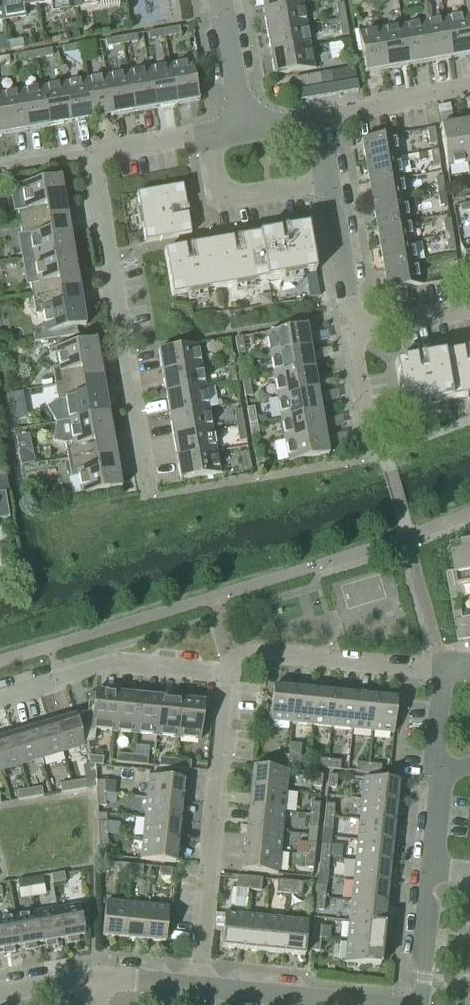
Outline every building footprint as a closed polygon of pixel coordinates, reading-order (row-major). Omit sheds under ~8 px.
[(36,6),(35,0),(0,0),(0,11),(2,21),(24,17),(23,8),(36,6)] [(36,6),(49,4),(51,13),(73,9),(71,0),(35,0),(36,6)] [(73,9),(95,5),(95,0),(71,0),(73,9)] [(301,0),(260,0),(262,12),(302,5),(301,0)] [(305,27),(302,5),(262,12),(266,33),(305,27)] [(338,21),(345,20),(343,5),(335,6),(338,21)] [(465,15),(443,19),(450,58),(469,55),(469,45),(465,15)] [(450,58),(443,19),(422,22),(429,62),(450,58)] [(341,37),(348,36),(345,20),(338,21),(341,37)] [(429,62),(422,22),(401,26),(408,65),(429,62)] [(408,65),(401,26),(379,30),(386,69),(408,65)] [(309,47),(305,27),(266,33),(270,54),(309,47)] [(165,38),(180,36),(179,29),(164,31),(165,38)] [(386,69),(379,30),(358,33),(364,73),(386,69)] [(149,41),(165,38),(164,31),(148,34),(149,41)] [(122,46),(137,43),(136,36),(121,39),(122,46)] [(106,48),(122,46),(121,39),(105,42),(106,48)] [(8,51),(23,49),(22,40),(7,43),(8,51)] [(344,59),(352,58),(349,42),(342,43),(344,59)] [(93,43),(78,46),(80,52),(82,64),(96,62),(94,50),(93,43)] [(64,55),(80,52),(78,46),(62,48),(64,55)] [(312,69),(309,47),(270,54),(273,76),(312,69)] [(37,60),(52,57),(51,50),(36,53),(37,60)] [(21,63),(37,60),(36,53),(20,56),(21,63)] [(9,65),(8,58),(0,59),(0,66),(9,65)] [(197,102),(191,62),(170,66),(176,105),(197,102)] [(176,105),(170,66),(148,69),(155,109),(176,105)] [(346,93),(358,91),(354,68),(342,70),(346,93)] [(155,109),(148,69),(127,73),(133,113),(155,109)] [(334,95),(346,93),(342,70),(330,72),(334,95)] [(322,97),(334,95),(330,72),(318,74),(322,97)] [(133,113),(127,73),(106,77),(112,116),(133,113)] [(309,100),(322,97),(318,74),(305,76),(309,100)] [(297,102),(309,100),(305,76),(293,78),(297,102)] [(112,116),(106,77),(84,80),(91,120),(112,116)] [(91,120),(84,80),(62,84),(69,124),(91,120)] [(69,124),(62,84),(41,87),(48,127),(69,124)] [(48,127),(41,87),(19,91),(26,131),(48,127)] [(19,91),(0,94),(0,101),(6,135),(26,131),(19,91)] [(462,123),(469,163),(469,162),(469,122),(462,123)] [(469,163),(462,123),(440,127),(446,167),(469,163)] [(429,147),(437,145),(434,129),(427,131),(429,147)] [(365,163),(398,157),(394,135),(362,141),(365,163)] [(433,168),(440,167),(438,151),(430,152),(433,168)] [(369,184),(401,179),(398,157),(365,163),(369,184)] [(66,215),(62,196),(59,178),(10,187),(14,211),(17,211),(20,223),(66,215)] [(437,194),(445,193),(442,178),(435,179),(437,194)] [(372,205),(405,200),(401,179),(369,184),(372,205)] [(182,187),(136,195),(136,196),(139,211),(142,227),(144,243),(190,235),(187,219),(184,203),(182,187)] [(469,199),(469,191),(457,193),(458,200),(469,199)] [(448,208),(445,193),(437,194),(440,210),(448,208)] [(376,227),(408,221),(405,200),(372,205),(376,227)] [(460,206),(461,213),(469,212),(469,204),(460,206)] [(72,252),(69,234),(66,215),(20,223),(22,235),(17,236),(21,261),(72,252)] [(445,237),(452,236),(450,220),(442,222),(445,237)] [(380,248),(412,242),(408,221),(376,227),(380,248)] [(283,233),(259,237),(267,283),(291,279),(315,275),(307,229),(283,233)] [(447,253),(455,252),(452,236),(445,237),(447,253)] [(235,241),(211,245),(219,291),(243,287),(267,283),(259,237),(235,241)] [(383,269),(415,264),(412,242),(380,248),(383,269)] [(469,277),(469,243),(459,245),(465,278),(469,277)] [(187,249),(163,253),(171,299),(195,295),(219,291),(211,245),(187,249)] [(78,289),(75,269),(72,252),(21,261),(26,287),(30,286),(32,297),(78,289)] [(387,291),(419,286),(415,264),(383,269),(387,291)] [(452,281),(460,280),(457,264),(449,265),(452,281)] [(85,327),(82,308),(78,289),(32,297),(35,315),(42,314),(44,326),(41,326),(37,327),(35,330),(33,333),(33,337),(34,343),(77,336),(76,328),(85,327)] [(309,349),(308,342),(305,326),(303,326),(303,328),(266,334),(269,355),(309,349)] [(237,355),(244,354),(241,338),(234,339),(237,355)] [(224,357),(232,356),(229,340),(221,342),(224,357)] [(59,367),(52,368),(55,387),(85,382),(101,379),(98,359),(95,341),(56,348),(59,367)] [(200,367),(197,346),(159,352),(159,350),(157,350),(161,374),(200,367)] [(312,370),(310,355),(309,349),(269,355),(273,377),(312,370)] [(394,363),(402,408),(469,397),(469,350),(394,363)] [(241,382),(249,381),(246,365),(239,367),(241,382)] [(204,388),(200,367),(161,374),(165,395),(204,388)] [(229,384),(236,383),(233,368),(226,369),(229,384)] [(316,391),(315,385),(312,370),(273,377),(276,398),(316,391)] [(57,402),(47,408),(56,424),(107,415),(104,398),(101,379),(85,382),(55,387),(57,402)] [(244,398),(252,397),(249,381),(241,382),(244,398)] [(231,401),(239,399),(236,383),(229,384),(231,401)] [(208,410),(204,388),(165,395),(169,416),(208,410)] [(320,412),(317,397),(316,391),(276,398),(280,419),(320,412)] [(25,411),(22,393),(7,395),(10,414),(25,411)] [(249,424),(256,423),(253,408),(246,409),(249,424)] [(211,431),(208,410),(169,416),(172,437),(211,431)] [(236,426),(243,425),(241,410),(233,412),(236,426)] [(323,434),(322,427),(320,412),(280,419),(283,440),(323,434)] [(56,425),(52,442),(65,445),(67,459),(98,454),(113,452),(110,432),(107,415),(56,424),(56,425)] [(251,441),(259,439),(256,423),(249,424),(251,441)] [(239,443),(246,442),(243,425),(236,426),(239,443)] [(215,452),(211,431),(172,437),(176,458),(215,452)] [(327,455),(324,440),(323,434),(283,440),(287,462),(327,455)] [(256,468),(264,467),(261,451),(253,452),(256,468)] [(98,454),(67,459),(70,478),(77,477),(80,496),(119,490),(116,471),(113,452),(98,454)] [(218,474),(215,452),(176,458),(180,481),(218,474)] [(243,471),(251,469),(248,453),(240,454),(243,471)] [(8,518),(4,493),(0,494),(0,520),(8,518)] [(469,585),(469,545),(452,548),(456,573),(446,575),(458,642),(469,639),(469,619),(469,617),(462,618),(459,599),(464,598),(462,586),(469,585)] [(290,724),(294,689),(273,687),(269,722),(290,724)] [(311,726),(314,691),(294,689),(290,724),(311,726)] [(331,728),(334,693),(314,691),(311,726),(331,728)] [(113,733),(117,696),(94,693),(94,695),(88,695),(86,714),(74,718),(83,748),(83,746),(93,743),(94,732),(113,733)] [(351,730),(355,695),(334,693),(331,728),(351,730)] [(372,732),(375,697),(355,695),(351,730),(372,732)] [(134,735),(137,698),(117,696),(113,733),(134,735)] [(393,734),(396,700),(375,697),(372,732),(393,734)] [(155,737),(159,700),(137,698),(134,735),(155,737)] [(177,739),(180,702),(159,700),(155,737),(177,739)] [(199,741),(203,704),(180,702),(177,739),(199,741)] [(59,723),(53,724),(62,754),(83,748),(74,718),(69,720),(68,714),(57,718),(59,723)] [(37,729),(32,731),(41,760),(62,754),(53,724),(49,726),(47,721),(36,724),(37,729)] [(17,735),(11,736),(20,767),(41,760),(32,731),(28,732),(26,727),(15,730),(17,735)] [(20,767),(11,736),(7,738),(6,733),(0,735),(0,773),(20,767)] [(286,765),(287,757),(275,755),(274,764),(286,765)] [(131,765),(132,757),(116,756),(115,764),(131,765)] [(147,767),(147,758),(132,757),(131,765),(147,767)] [(299,767),(300,758),(287,757),(286,765),(299,767)] [(102,768),(103,759),(87,758),(89,767),(102,768)] [(327,770),(328,761),(315,759),(314,769),(327,770)] [(174,769),(175,761),(159,760),(159,768),(174,769)] [(190,771),(190,762),(175,761),(174,769),(190,771)] [(339,771),(340,762),(328,761),(327,770),(339,771)] [(367,774),(368,765),(356,764),(355,772),(367,774)] [(380,775),(381,766),(368,765),(367,774),(380,775)] [(251,789),(284,792),(286,771),(253,767),(251,789)] [(321,788),(322,775),(313,774),(312,787),(321,788)] [(335,789),(337,777),(328,776),(327,789),(335,789)] [(180,802),(182,780),(148,777),(146,798),(180,802)] [(394,803),(397,782),(362,779),(360,800),(394,803)] [(73,792),(86,790),(84,781),(72,783),(73,792)] [(104,781),(96,782),(96,789),(96,794),(105,794),(104,781)] [(61,794),(73,792),(72,783),(59,785),(61,794)] [(30,799),(43,797),(41,788),(29,790),(30,799)] [(282,812),(284,792),(251,789),(248,809),(282,812)] [(17,801),(30,799),(29,790),(16,792),(17,801)] [(105,794),(96,794),(97,807),(105,806),(105,794)] [(178,822),(180,802),(146,798),(144,819),(178,822)] [(392,824),(394,803),(360,800),(358,820),(392,824)] [(318,816),(319,804),(311,803),(309,815),(318,816)] [(333,818),(334,806),(325,805),(324,817),(333,818)] [(280,833),(282,812),(248,809),(246,830),(280,833)] [(317,829),(318,816),(309,815),(308,828),(317,829)] [(331,831),(333,818),(324,817),(323,830),(331,831)] [(176,842),(178,822),(144,819),(142,839),(176,842)] [(390,844),(392,824),(358,820),(356,841),(390,844)] [(98,835),(107,835),(106,823),(97,823),(98,835)] [(278,853),(280,833),(246,830),(244,850),(278,853)] [(98,848),(107,848),(107,835),(98,835),(98,848)] [(174,863),(176,842),(142,839),(140,860),(174,863)] [(388,864),(390,844),(356,841),(354,861),(388,864)] [(314,857),(315,845),(306,844),(305,856),(314,857)] [(329,858),(330,846),(321,845),(320,857),(329,858)] [(275,875),(278,853),(244,850),(242,871),(275,875)] [(313,870),(314,857),(305,856),(304,869),(313,870)] [(328,871),(329,858),(320,857),(318,871),(328,871)] [(386,885),(388,864),(354,861),(352,881),(386,885)] [(129,874),(130,865),(118,864),(117,873),(129,874)] [(142,875),(143,867),(130,865),(129,874),(142,875)] [(171,878),(172,870),(159,868),(158,877),(171,878)] [(52,885),(65,883),(64,874),(51,876),(52,885)] [(31,888),(44,886),(42,877),(30,879),(31,888)] [(247,891),(248,878),(237,877),(235,890),(247,891)] [(260,892),(262,879),(248,878),(247,891),(260,892)] [(18,890),(31,888),(30,879),(17,881),(18,890)] [(288,895),(289,882),(277,881),(276,894),(288,895)] [(384,905),(386,885),(352,881),(350,902),(384,905)] [(301,896),(301,894),(302,884),(289,882),(288,895),(301,896)] [(324,899),(326,887),(317,886),(316,898),(324,899)] [(323,912),(324,899),(316,898),(314,911),(323,912)] [(123,939),(126,904),(105,902),(102,937),(123,939)] [(382,925),(384,905),(350,902),(348,922),(382,925)] [(143,941),(146,907),(126,904),(123,939),(143,941)] [(163,943),(167,909),(146,907),(143,941),(163,943)] [(88,908),(78,910),(78,908),(56,911),(61,941),(66,940),(67,946),(78,944),(77,938),(89,936),(88,908)] [(56,941),(61,941),(56,911),(35,915),(40,945),(45,944),(45,949),(57,947),(56,941)] [(35,945),(40,945),(35,915),(14,918),(19,948),(23,947),(24,953),(36,951),(35,945)] [(241,951),(245,917),(223,915),(220,949),(241,951)] [(261,953),(265,919),(245,917),(241,951),(261,953)] [(19,948),(14,918),(0,920),(0,951),(2,951),(3,956),(14,954),(13,948),(19,948)] [(282,955),(285,921),(265,919),(261,953),(282,955)] [(303,957),(306,923),(285,921),(282,955),(303,957)] [(380,946),(382,925),(348,922),(346,942),(380,946)] [(320,940),(321,927),(312,926),(311,939),(320,940)] [(319,952),(320,940),(311,939),(310,951),(319,952)] [(378,967),(380,946),(346,942),(344,963),(378,967)]
